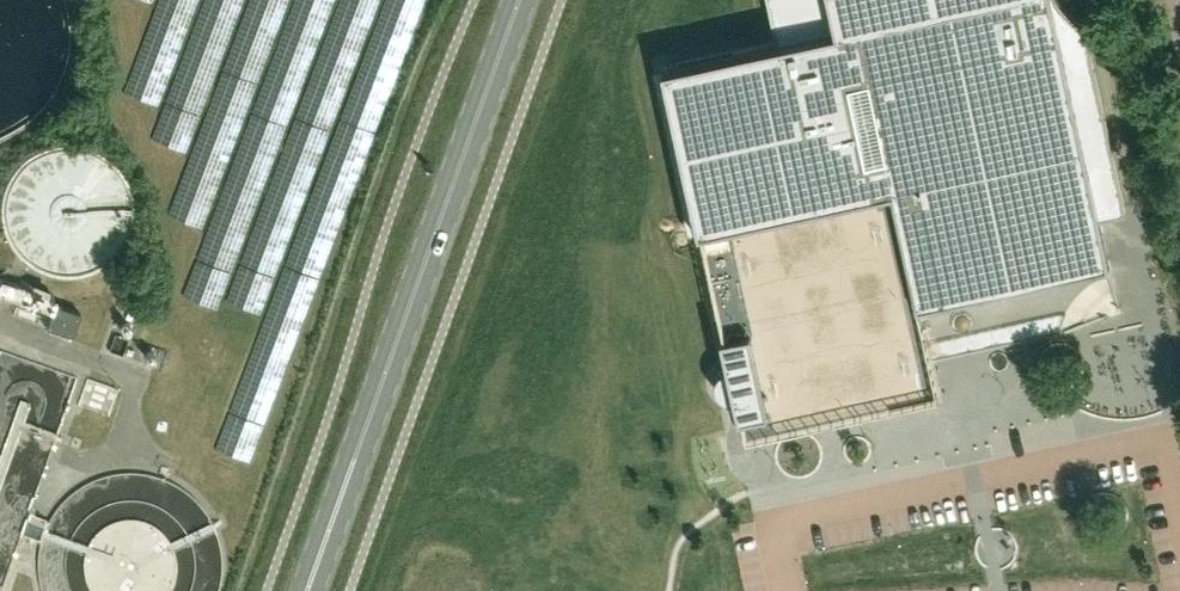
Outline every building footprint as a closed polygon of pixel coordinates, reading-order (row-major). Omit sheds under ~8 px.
[(663,66),(729,366),(727,366),(726,367),(725,367),(723,368),(722,369),(721,370),(720,371),(719,372),(718,373),(717,374),(717,376),(716,377),(716,378),(715,380),(715,381),(715,383),(715,384),(715,386),(716,387),(716,389),(717,390),(717,391),(718,393),(719,394),(720,395),(721,396),(722,397),(724,398),(725,398),(726,399),(728,399),(729,400),(731,400),(732,400),(734,400),(735,400),(737,400),(742,426),(920,388),(915,360),(935,356),(1123,314),(1101,218),(1127,212),(1085,26),(1079,22),(1074,18),(1069,13),(1064,8),(1060,3),(1059,0),(769,0),(778,41),(663,66)] [(72,334),(80,313),(55,304),(47,325),(72,334)] [(1087,564),(1071,575),(1077,585),(1094,574),(1087,564)]
